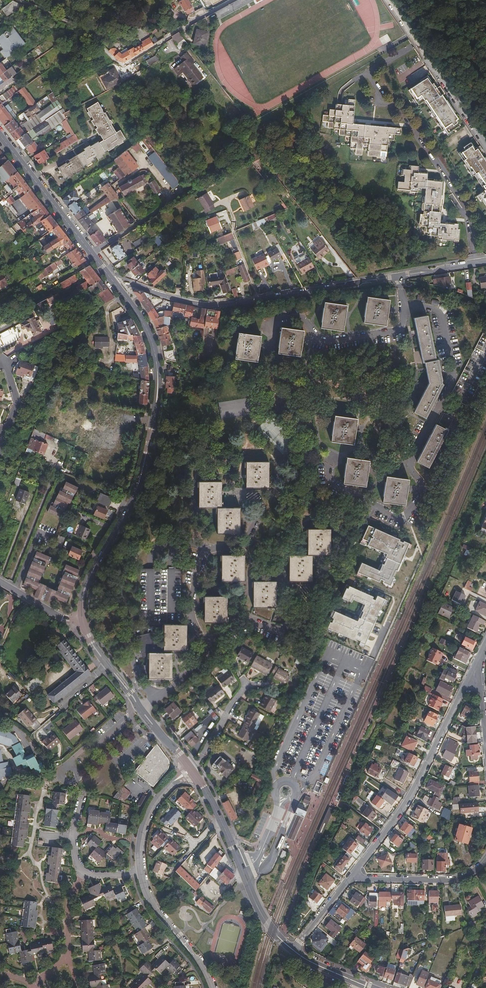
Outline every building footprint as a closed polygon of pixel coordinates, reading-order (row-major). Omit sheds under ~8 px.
[(22,8),(14,0),(2,9),(7,16),(13,12),(14,13),(22,8)] [(188,0),(182,0),(179,2),(182,7),(185,11),(186,10),(192,7),(188,0)] [(246,0),(237,0),(215,12),(216,16),(246,0)] [(204,46),(207,36),(205,35),(205,32),(196,30),(194,41),(193,44),(204,46)] [(11,43),(4,31),(0,34),(0,52),(11,43)] [(179,49),(187,43),(180,35),(178,32),(171,36),(178,48),(179,49)] [(138,52),(153,43),(149,36),(141,41),(142,43),(133,48),(134,50),(136,48),(138,52)] [(23,44),(18,38),(15,40),(20,47),(23,44)] [(120,54),(118,52),(115,47),(112,47),(108,51),(117,59),(119,60),(121,55),(120,54)] [(122,62),(138,52),(136,48),(134,50),(133,48),(133,47),(128,50),(120,54),(121,55),(119,60),(122,62)] [(194,63),(186,53),(180,58),(184,62),(189,67),(192,64),(192,65),(194,63)] [(149,65),(158,60),(155,55),(146,60),(149,65)] [(192,65),(192,64),(189,67),(184,62),(174,69),(179,75),(182,73),(193,86),(203,78),(192,65)] [(16,73),(11,65),(6,69),(0,74),(0,76),(4,81),(12,75),(16,73)] [(121,81),(114,68),(99,76),(106,89),(121,81)] [(14,79),(13,78),(14,77),(12,75),(4,81),(0,84),(0,89),(14,79)] [(456,117),(441,95),(440,93),(436,87),(432,81),(430,83),(427,78),(426,76),(407,88),(417,103),(424,98),(427,102),(426,103),(441,127),(443,126),(446,132),(459,124),(455,118),(456,117)] [(37,102),(29,91),(29,92),(25,86),(19,90),(31,107),(36,103),(37,102)] [(12,95),(9,90),(0,97),(0,104),(2,102),(9,97),(12,95)] [(57,99),(53,91),(48,95),(53,102),(57,99)] [(400,127),(352,122),(355,99),(348,98),(347,104),(339,103),(335,103),(334,108),(329,108),(328,114),(322,113),(321,121),(327,121),(326,127),(339,129),(338,134),(351,135),(349,148),(355,148),(354,154),(361,155),(362,149),(367,150),(367,155),(380,156),(381,151),(386,151),(388,140),(394,140),(394,134),(399,134),(400,127)] [(58,167),(65,179),(106,155),(105,152),(112,147),(113,148),(118,144),(118,143),(126,139),(120,129),(116,132),(111,123),(113,122),(111,119),(110,120),(105,112),(104,112),(102,110),(103,109),(98,101),(86,108),(93,119),(92,119),(97,128),(96,128),(99,135),(100,135),(104,140),(100,142),(99,142),(91,146),(90,145),(84,149),(85,150),(69,160),(69,159),(65,161),(66,162),(58,167)] [(9,112),(12,109),(8,103),(4,106),(2,102),(0,104),(0,119),(5,126),(14,119),(9,112)] [(35,111),(40,108),(36,103),(31,107),(24,112),(30,119),(36,114),(37,114),(35,111)] [(45,120),(58,111),(54,105),(52,103),(37,114),(36,114),(42,122),(45,120)] [(62,122),(67,118),(62,108),(58,111),(45,120),(52,129),(62,122)] [(18,116),(12,109),(9,112),(14,119),(18,116)] [(29,130),(42,122),(36,114),(30,119),(24,123),(29,130)] [(72,127),(67,118),(62,122),(67,130),(72,127)] [(21,125),(20,124),(19,125),(14,119),(5,126),(11,133),(20,126),(21,125)] [(52,129),(45,120),(42,122),(29,130),(26,133),(30,138),(33,142),(35,140),(52,129)] [(25,133),(20,126),(11,133),(16,139),(25,133)] [(30,138),(26,133),(25,133),(16,139),(20,145),(30,138)] [(57,153),(80,139),(77,134),(74,135),(61,143),(62,145),(55,149),(57,153)] [(156,152),(144,136),(141,139),(151,151),(153,155),(156,152)] [(26,147),(33,142),(30,138),(20,145),(23,149),(26,147)] [(30,153),(40,147),(35,140),(33,142),(26,147),(30,153)] [(474,146),(473,147),(469,141),(461,146),(463,149),(459,152),(463,158),(461,159),(471,174),(473,172),(484,188),(476,193),(485,208),(485,164),(478,151),(475,146),(474,146)] [(136,152),(141,147),(137,142),(131,146),(136,152)] [(40,163),(49,157),(44,150),(35,155),(40,163)] [(137,165),(126,150),(114,159),(119,166),(126,174),(137,165)] [(180,183),(156,152),(153,155),(150,157),(173,188),(180,183)] [(7,160),(0,166),(0,184),(7,178),(11,175),(11,176),(16,171),(7,160)] [(398,182),(397,189),(408,190),(408,191),(417,192),(418,188),(424,189),(422,214),(419,214),(418,221),(421,221),(420,225),(425,226),(425,231),(430,232),(430,234),(440,235),(440,238),(453,240),(453,238),(458,238),(458,228),(457,228),(458,223),(452,222),(452,223),(439,222),(440,211),(438,211),(441,182),(432,181),(432,180),(426,179),(426,174),(417,173),(418,166),(410,165),(409,170),(403,169),(402,176),(403,176),(403,182),(398,182)] [(126,174),(119,166),(113,171),(120,179),(126,174)] [(31,189),(17,171),(16,171),(11,176),(11,175),(7,178),(21,196),(23,195),(30,189),(31,189)] [(85,193),(107,179),(102,172),(81,186),(85,193)] [(147,181),(143,173),(132,180),(131,178),(130,177),(129,177),(128,178),(127,178),(127,180),(128,181),(129,181),(120,187),(124,194),(147,181)] [(153,179),(148,183),(155,193),(160,190),(153,179)] [(105,191),(111,186),(108,182),(102,187),(105,191)] [(114,191),(111,186),(105,191),(108,196),(114,191)] [(42,205),(30,189),(23,195),(21,196),(20,197),(15,200),(10,204),(8,205),(16,214),(27,206),(29,209),(32,212),(42,205)] [(82,209),(76,201),(79,198),(74,191),(62,200),(74,215),(82,209)] [(117,196),(114,191),(108,196),(94,207),(96,209),(113,199),(117,196)] [(203,206),(204,210),(214,207),(213,203),(209,191),(199,194),(203,206)] [(15,200),(11,194),(5,198),(10,204),(15,200)] [(248,195),(238,200),(243,211),(253,207),(248,195)] [(122,202),(117,196),(113,199),(117,205),(122,202)] [(50,214),(42,205),(32,212),(29,214),(30,216),(32,215),(34,217),(31,220),(31,219),(26,224),(22,219),(20,220),(16,223),(24,232),(35,225),(39,222),(35,217),(37,215),(41,221),(50,214)] [(85,214),(90,210),(86,206),(82,209),(74,215),(78,220),(86,215),(85,214)] [(92,212),(96,209),(94,207),(90,210),(85,214),(86,215),(92,212)] [(131,224),(120,209),(106,217),(117,233),(131,224)] [(22,219),(28,215),(26,211),(18,217),(20,220),(22,219)] [(98,222),(95,218),(96,217),(92,212),(86,215),(78,220),(86,230),(98,222)] [(52,230),(58,225),(50,214),(41,221),(39,222),(35,225),(42,235),(48,231),(49,232),(52,230)] [(215,216),(204,220),(208,232),(219,228),(215,216)] [(62,243),(68,239),(58,225),(52,230),(58,237),(50,243),(45,235),(38,240),(47,252),(62,243)] [(105,240),(98,230),(90,236),(98,246),(105,240)] [(216,244),(232,238),(230,232),(214,238),(216,244)] [(328,250),(324,246),(327,244),(321,236),(312,243),(313,245),(315,246),(311,249),(316,256),(320,253),(321,255),(328,250)] [(76,248),(68,239),(62,243),(63,244),(62,244),(64,247),(65,246),(67,248),(60,253),(62,256),(76,248)] [(282,252),(277,242),(274,244),(276,247),(279,253),(282,252)] [(110,248),(118,260),(125,255),(118,243),(110,248)] [(279,253),(276,247),(266,252),(270,260),(280,254),(279,253)] [(40,279),(57,267),(57,266),(69,258),(75,266),(85,260),(76,248),(62,256),(41,271),(37,275),(40,279)] [(268,264),(263,254),(251,259),(256,270),(260,268),(260,267),(261,267),(268,264)] [(307,256),(295,263),(300,273),(313,266),(307,256)] [(137,263),(135,261),(133,257),(129,260),(130,262),(127,264),(131,269),(137,263)] [(139,273),(142,270),(137,263),(131,269),(134,274),(138,271),(139,273)] [(250,282),(243,264),(239,265),(237,266),(243,282),(244,282),(244,284),(250,282)] [(99,278),(89,265),(79,271),(86,280),(89,285),(99,278)] [(151,281),(154,285),(166,274),(161,269),(159,271),(155,267),(148,274),(152,279),(151,281)] [(205,283),(202,270),(196,270),(197,278),(193,278),(193,289),(202,289),(201,283),(205,283)] [(69,282),(78,277),(75,273),(59,283),(62,288),(70,283),(69,282)] [(206,279),(207,284),(218,283),(221,293),(227,291),(223,276),(215,277),(215,273),(207,274),(208,279),(206,279)] [(450,286),(448,276),(431,278),(432,283),(436,282),(436,286),(442,287),(450,286)] [(477,277),(479,288),(485,287),(485,276),(477,277)] [(114,297),(99,278),(89,285),(86,287),(89,290),(96,286),(100,291),(93,295),(101,305),(114,297)] [(79,291),(86,287),(89,285),(86,280),(76,286),(79,291)] [(79,291),(76,288),(68,293),(70,297),(79,291)] [(146,298),(151,295),(135,289),(133,290),(140,301),(146,298)] [(57,305),(69,297),(67,296),(61,299),(57,292),(52,295),(57,305)] [(366,296),(363,322),(385,325),(389,299),(366,296)] [(153,308),(146,298),(140,301),(147,312),(153,308)] [(342,330),(346,304),(323,301),(319,327),(342,330)] [(184,313),(185,305),(173,302),(172,309),(172,311),(176,312),(184,313)] [(190,317),(192,307),(185,305),(184,313),(183,315),(182,315),(182,318),(190,319),(190,317)] [(159,317),(153,308),(147,312),(152,320),(159,317)] [(203,327),(206,309),(202,308),(200,319),(190,317),(190,319),(189,325),(203,328),(203,327)] [(216,329),(219,311),(206,309),(203,327),(216,329)] [(165,325),(168,315),(164,314),(163,315),(159,317),(152,320),(156,328),(165,325)] [(40,327),(43,325),(39,318),(36,320),(34,315),(33,315),(20,323),(23,329),(26,327),(28,330),(31,329),(34,335),(42,331),(40,327)] [(434,357),(426,316),(413,318),(420,353),(434,357)] [(138,335),(132,321),(130,319),(129,318),(117,323),(119,328),(121,333),(138,335)] [(167,332),(165,325),(156,328),(162,344),(164,358),(177,362),(174,348),(166,350),(165,345),(171,344),(167,332)] [(303,330),(280,326),(276,352),(299,355),(303,330)] [(238,331),(234,357),(256,360),(260,335),(238,331)] [(144,353),(142,342),(138,335),(121,333),(118,332),(117,339),(134,340),(135,343),(134,344),(134,346),(136,346),(137,349),(136,350),(137,353),(116,354),(115,361),(135,364),(135,357),(138,357),(137,354),(144,353)] [(109,346),(109,337),(95,337),(96,346),(103,346),(109,346)] [(146,365),(144,353),(137,354),(138,357),(135,357),(135,364),(138,364),(138,365),(140,365),(146,365)] [(441,381),(437,360),(435,361),(434,357),(420,353),(422,363),(424,363),(427,384),(412,412),(424,419),(442,384),(441,384),(440,381),(441,381)] [(34,381),(39,366),(23,361),(21,367),(22,367),(21,369),(19,368),(17,374),(25,377),(24,378),(34,381)] [(147,381),(146,365),(140,365),(139,368),(135,368),(135,371),(136,372),(140,372),(140,373),(139,373),(138,375),(133,373),(132,374),(131,374),(131,377),(141,379),(147,381)] [(146,393),(147,381),(141,379),(140,385),(139,385),(138,388),(139,388),(139,392),(146,393)] [(111,409),(101,406),(96,420),(107,423),(111,409)] [(333,415),(329,441),(352,444),(356,418),(333,415)] [(435,425),(415,462),(427,469),(447,431),(435,425)] [(90,447),(96,431),(88,428),(84,428),(76,450),(87,454),(90,446),(90,447)] [(52,438),(34,429),(31,435),(44,440),(44,439),(50,442),(52,438)] [(95,448),(100,433),(96,431),(90,447),(95,448)] [(47,445),(43,443),(44,440),(31,435),(27,448),(44,454),(47,445)] [(368,461),(345,457),(341,483),(364,487),(368,461)] [(269,460),(247,460),(246,486),(269,486),(269,460)] [(407,480),(384,476),(380,503),(403,506),(407,480)] [(199,506),(217,506),(217,532),(240,532),(240,506),(222,506),(222,479),(199,479),(199,506)] [(51,504),(48,510),(61,517),(64,510),(59,508),(60,504),(66,507),(67,507),(67,505),(68,502),(69,503),(72,496),(67,493),(69,490),(74,493),(78,486),(66,481),(63,487),(61,486),(54,502),(52,501),(52,502),(50,503),(51,504)] [(20,488),(16,499),(25,503),(29,492),(20,488)] [(108,507),(112,497),(100,492),(96,502),(108,507)] [(97,506),(93,514),(103,518),(107,510),(97,506)] [(79,520),(72,534),(85,540),(90,528),(82,524),(83,522),(79,520)] [(378,569),(359,561),(355,571),(388,585),(407,542),(366,524),(359,541),(385,552),(378,569)] [(307,554),(289,554),(289,581),(312,581),(312,555),(330,555),(331,528),(308,528),(307,554)] [(59,546),(64,537),(58,535),(54,544),(59,546)] [(471,545),(469,549),(475,552),(479,554),(484,556),(485,553),(485,552),(471,545)] [(71,546),(67,554),(78,559),(82,551),(71,546)] [(473,557),(475,552),(469,549),(467,549),(465,554),(473,557)] [(35,596),(42,598),(44,593),(47,594),(45,599),(51,602),(53,597),(66,602),(69,596),(63,593),(64,590),(71,593),(76,580),(69,577),(70,574),(76,576),(79,570),(66,564),(62,575),(64,575),(59,588),(57,587),(56,590),(49,588),(49,587),(40,583),(41,580),(40,579),(45,566),(46,567),(50,557),(37,551),(34,558),(40,561),(39,564),(32,561),(27,575),(33,577),(32,581),(26,579),(23,586),(37,591),(35,596)] [(244,554),(221,553),(221,580),(244,580),(244,554)] [(275,580),(252,579),(252,606),(275,606),(275,580)] [(329,620),(326,626),(330,628),(353,638),(358,640),(361,641),(365,631),(366,629),(368,630),(371,622),(374,616),(377,609),(382,598),(375,595),(373,599),(370,598),(371,596),(353,588),(347,585),(346,588),(344,587),(340,596),(344,598),(350,600),(351,598),(363,603),(360,608),(360,610),(355,620),(333,610),(331,616),(329,620)] [(226,595),(203,595),(203,621),(226,621),(226,595)] [(476,610),(485,615),(485,604),(480,601),(476,610)] [(451,615),(454,608),(443,604),(439,612),(443,614),(444,612),(451,615)] [(483,624),(485,620),(474,614),(468,627),(477,631),(481,623),(483,624)] [(162,623),(162,648),(185,649),(185,623),(162,623)] [(138,634),(142,651),(147,651),(147,677),(169,678),(170,652),(156,651),(151,631),(138,634)] [(473,646),(475,641),(470,639),(472,637),(467,634),(462,644),(472,649),(473,646)] [(54,704),(90,674),(63,641),(57,646),(60,650),(59,651),(76,673),(48,696),(54,704)] [(241,646),(236,655),(247,661),(253,652),(241,646)] [(465,662),(470,652),(460,647),(454,657),(465,662)] [(438,660),(440,656),(442,657),(444,653),(433,648),(427,660),(436,664),(438,660)] [(266,673),(271,663),(256,655),(250,665),(259,670),(259,669),(266,673)] [(287,672),(274,665),(270,671),(274,673),(272,676),(282,681),(284,679),(286,674),(287,672)] [(456,674),(458,671),(451,668),(449,671),(446,669),(445,669),(441,676),(445,678),(446,677),(454,680),(457,675),(456,674)] [(234,677),(227,669),(224,672),(217,678),(223,686),(234,677)] [(38,676),(25,687),(30,694),(43,684),(38,676)] [(202,696),(190,681),(187,684),(199,698),(202,696)] [(441,681),(437,690),(451,696),(454,690),(452,689),(453,687),(441,681)] [(214,701),(224,692),(217,683),(205,694),(210,701),(212,699),(214,701)] [(21,695),(14,686),(10,689),(11,690),(9,692),(5,695),(12,703),(21,695)] [(101,705),(113,695),(107,687),(92,699),(97,705),(100,703),(101,705)] [(270,711),(276,699),(268,694),(264,701),(263,700),(260,705),(270,711)] [(442,702),(443,699),(434,694),(432,697),(431,697),(428,702),(430,703),(429,705),(440,710),(442,706),(440,706),(442,702)] [(77,712),(84,720),(96,710),(88,701),(83,705),(84,706),(77,712)] [(172,701),(164,708),(171,717),(180,710),(172,701)] [(466,705),(461,715),(467,718),(470,713),(470,711),(472,708),(471,708),(473,705),(468,702),(466,706),(466,705)] [(28,707),(19,714),(28,727),(37,720),(28,707)] [(261,721),(264,715),(252,708),(250,713),(246,719),(247,719),(245,723),(254,728),(256,724),(255,723),(257,719),(260,720),(261,721)] [(430,710),(424,721),(433,726),(438,715),(430,710)] [(188,711),(180,717),(187,726),(195,720),(188,711)] [(62,732),(69,741),(82,730),(75,721),(72,724),(72,725),(67,729),(66,728),(62,732)] [(255,733),(256,730),(255,729),(254,728),(245,723),(238,735),(247,741),(252,732),(255,733)] [(476,742),(475,726),(470,726),(466,727),(462,725),(457,735),(466,739),(467,739),(468,743),(476,742)] [(424,740),(430,730),(422,726),(416,736),(424,740)] [(6,742),(8,745),(17,741),(14,735),(3,728),(0,729),(0,741),(6,742)] [(192,733),(184,739),(190,746),(198,740),(192,733)] [(45,739),(40,742),(48,752),(59,743),(53,734),(46,740),(45,739)] [(407,736),(402,745),(413,751),(417,741),(407,736)] [(455,752),(458,744),(451,740),(443,757),(451,761),(453,758),(454,756),(456,752),(455,752)] [(35,760),(32,753),(24,756),(21,753),(23,752),(18,742),(10,746),(14,755),(13,756),(17,764),(20,763),(23,767),(28,764),(31,763),(33,767),(36,772),(44,768),(39,758),(35,760)] [(168,769),(169,765),(170,762),(168,758),(166,755),(157,743),(134,771),(137,773),(139,771),(149,778),(146,781),(153,787),(168,769)] [(471,756),(471,760),(478,759),(477,755),(479,755),(479,750),(478,750),(478,745),(470,745),(470,750),(466,750),(467,756),(471,756)] [(221,754),(235,764),(238,761),(223,750),(221,754)] [(414,765),(418,756),(408,752),(406,757),(403,755),(401,760),(414,765)] [(217,769),(225,776),(233,767),(219,755),(211,765),(211,767),(214,769),(216,769),(217,769)] [(372,763),(374,759),(370,757),(368,763),(371,764),(368,771),(375,775),(376,774),(377,775),(381,767),(377,766),(378,764),(375,763),(374,764),(372,763)] [(1,778),(1,776),(11,774),(10,766),(8,766),(7,762),(1,763),(0,758),(0,779),(1,778)] [(443,776),(442,778),(449,781),(450,778),(449,778),(453,769),(445,765),(441,774),(443,776)] [(400,767),(394,779),(403,783),(409,772),(400,767)] [(149,778),(139,771),(137,773),(146,781),(149,778)] [(479,781),(478,772),(473,772),(473,771),(469,771),(470,786),(478,785),(478,781),(479,781)] [(262,779),(252,774),(250,778),(257,781),(261,782),(262,779)] [(440,793),(442,790),(444,785),(443,785),(431,780),(432,779),(430,779),(426,787),(427,788),(428,787),(434,791),(432,795),(433,796),(439,799),(445,801),(447,795),(442,793),(441,794),(440,793)] [(134,792),(124,784),(115,796),(127,800),(134,792)] [(480,797),(478,785),(470,786),(468,786),(470,797),(480,797)] [(393,804),(399,796),(388,788),(382,796),(393,804)] [(47,801),(44,825),(55,827),(59,803),(64,804),(65,792),(54,791),(52,802),(47,801)] [(380,803),(383,799),(373,791),(371,793),(374,796),(373,796),(375,797),(372,802),(378,806),(380,803)] [(140,805),(145,797),(147,794),(143,792),(137,804),(140,805)] [(11,845),(22,846),(23,838),(26,838),(28,820),(26,820),(27,812),(29,812),(30,803),(28,802),(29,794),(19,793),(11,845)] [(196,805),(193,802),(193,801),(188,796),(188,795),(186,793),(179,801),(190,812),(192,810),(196,805)] [(364,800),(355,793),(353,797),(361,803),(364,800)] [(306,797),(305,796),(302,802),(308,805),(309,802),(310,800),(311,799),(308,798),(306,797)] [(442,804),(438,802),(439,799),(433,796),(429,805),(434,807),(435,806),(439,808),(442,804)] [(233,810),(228,800),(222,803),(229,816),(231,820),(237,817),(234,811),(233,812),(233,811),(233,810)] [(478,811),(477,802),(460,804),(460,813),(478,811)] [(423,822),(429,810),(418,805),(412,817),(423,822)] [(372,820),(377,813),(368,806),(366,808),(368,809),(364,815),(372,820)] [(334,809),(329,807),(318,832),(321,834),(323,834),(334,809)] [(171,826),(181,814),(174,808),(164,819),(163,819),(161,822),(165,825),(168,823),(171,826)] [(449,820),(451,810),(445,808),(441,816),(449,820)] [(105,821),(109,822),(110,814),(98,812),(98,810),(88,809),(86,825),(89,825),(90,823),(96,824),(97,821),(105,821)] [(202,819),(195,812),(192,810),(190,812),(185,817),(195,827),(202,819)] [(109,822),(105,821),(104,831),(124,833),(126,825),(126,818),(122,818),(122,819),(120,819),(117,819),(117,822),(109,822)] [(407,834),(413,827),(406,821),(400,828),(407,834)] [(366,822),(360,830),(368,836),(373,828),(366,822)] [(470,838),(472,834),(470,833),(472,828),(471,828),(466,826),(459,825),(455,840),(467,844),(469,837),(470,838)] [(410,836),(416,829),(413,827),(407,834),(410,836)] [(166,840),(161,835),(158,832),(151,839),(152,840),(159,847),(166,840)] [(92,850),(96,845),(99,841),(93,835),(92,835),(89,833),(83,840),(86,842),(85,843),(92,850)] [(366,840),(359,834),(356,837),(363,843),(366,840)] [(396,834),(390,841),(398,846),(403,839),(396,834)] [(351,853),(359,843),(350,837),(343,847),(348,851),(351,853)] [(156,850),(159,847),(152,840),(150,843),(156,850)] [(171,856),(178,848),(170,840),(162,848),(171,856)] [(104,852),(106,853),(113,860),(120,852),(122,853),(123,851),(117,846),(115,848),(111,843),(104,852)] [(96,845),(92,850),(88,854),(98,862),(106,853),(104,852),(96,845)] [(45,872),(44,881),(57,882),(62,847),(51,846),(50,854),(48,854),(47,863),(49,864),(48,872),(45,872)] [(213,869),(224,854),(219,850),(207,864),(208,865),(213,869)] [(341,872),(354,855),(351,853),(348,851),(343,858),(342,857),(339,861),(340,862),(335,867),(341,872)] [(388,852),(377,857),(382,867),(393,862),(388,852)] [(407,853),(407,862),(416,862),(416,854),(407,853)] [(450,865),(450,861),(449,861),(449,859),(448,859),(447,855),(447,854),(438,853),(438,858),(440,858),(439,862),(438,862),(437,862),(437,871),(445,871),(445,865),(450,865)] [(423,860),(422,869),(433,869),(433,860),(432,860),(432,859),(426,859),(426,860),(423,860)] [(162,863),(156,860),(151,872),(156,874),(162,863)] [(161,875),(166,865),(162,863),(157,873),(161,875)] [(197,883),(179,867),(175,871),(195,890),(196,890),(209,874),(204,870),(202,873),(204,875),(197,883)] [(226,885),(234,875),(225,869),(216,880),(217,881),(216,882),(220,885),(223,881),(226,885)] [(326,873),(319,882),(327,889),(335,879),(326,873)] [(89,894),(92,900),(103,896),(100,889),(98,883),(87,888),(89,894)] [(100,889),(103,896),(105,901),(114,897),(111,890),(109,885),(100,889)] [(111,890),(114,897),(116,901),(125,898),(124,896),(128,894),(124,886),(120,888),(120,886),(111,890)] [(317,902),(322,895),(316,890),(310,898),(317,902)] [(419,900),(419,890),(408,890),(408,903),(412,903),(412,900),(419,900)] [(361,907),(367,899),(357,891),(350,900),(357,906),(358,904),(361,907)] [(392,905),(392,899),(392,891),(380,891),(380,905),(392,905)] [(405,905),(405,892),(392,891),(392,899),(395,899),(395,905),(405,905)] [(439,910),(439,891),(430,891),(430,902),(433,902),(433,910),(439,910)] [(92,900),(89,894),(78,899),(83,910),(94,906),(92,900)] [(213,907),(205,900),(206,899),(201,895),(199,898),(196,901),(200,904),(201,903),(205,906),(203,907),(208,912),(213,907)] [(320,905),(326,898),(322,895),(317,902),(320,905)] [(470,911),(474,917),(479,915),(477,912),(481,910),(480,908),(485,905),(480,895),(469,901),(471,906),(469,907),(470,911)] [(25,899),(22,926),(35,927),(37,910),(34,910),(35,901),(25,899)] [(344,917),(352,908),(344,902),(336,911),(344,917)] [(444,906),(446,916),(462,914),(461,904),(444,906)] [(142,953),(144,956),(152,952),(150,948),(151,947),(147,940),(150,938),(144,927),(146,926),(135,907),(134,908),(132,905),(124,910),(125,913),(125,914),(135,932),(133,934),(138,944),(136,946),(141,954),(142,953)] [(87,951),(88,960),(99,960),(98,950),(94,950),(93,938),(92,938),(91,919),(80,920),(81,939),(80,939),(81,951),(87,951)] [(334,938),(342,927),(332,919),(326,926),(332,931),(330,935),(334,938)] [(53,949),(51,938),(42,939),(42,941),(30,943),(31,949),(22,951),(18,930),(12,931),(11,928),(6,929),(7,932),(6,932),(9,953),(20,951),(21,956),(22,963),(33,961),(33,960),(33,954),(44,952),(44,951),(53,949)] [(313,941),(321,948),(328,938),(320,932),(313,941)] [(350,948),(354,950),(356,948),(361,952),(367,944),(357,937),(351,945),(352,945),(350,948)] [(408,955),(411,949),(409,948),(400,951),(398,956),(401,957),(404,959),(405,959),(407,954),(408,955)] [(129,987),(144,987),(150,981),(146,977),(155,969),(159,973),(164,967),(171,974),(172,973),(174,975),(181,969),(179,967),(179,965),(172,958),(168,963),(160,956),(164,952),(161,949),(154,956),(156,959),(151,965),(146,960),(137,969),(142,973),(128,987),(129,987)] [(363,964),(360,969),(367,972),(371,963),(369,962),(371,958),(360,954),(357,961),(363,964)] [(105,984),(100,985),(99,974),(104,974),(103,964),(92,965),(93,975),(87,975),(88,986),(94,986),(95,987),(106,987),(105,984)] [(385,977),(387,968),(380,965),(378,972),(381,973),(381,975),(385,977)] [(393,979),(396,969),(388,967),(387,968),(385,977),(393,979)] [(424,987),(430,973),(423,970),(417,984),(424,987)] [(411,987),(416,976),(412,974),(411,977),(398,972),(395,981),(411,987)] [(426,987),(439,987),(441,985),(435,982),(436,979),(432,977),(430,980),(429,980),(426,987)]
